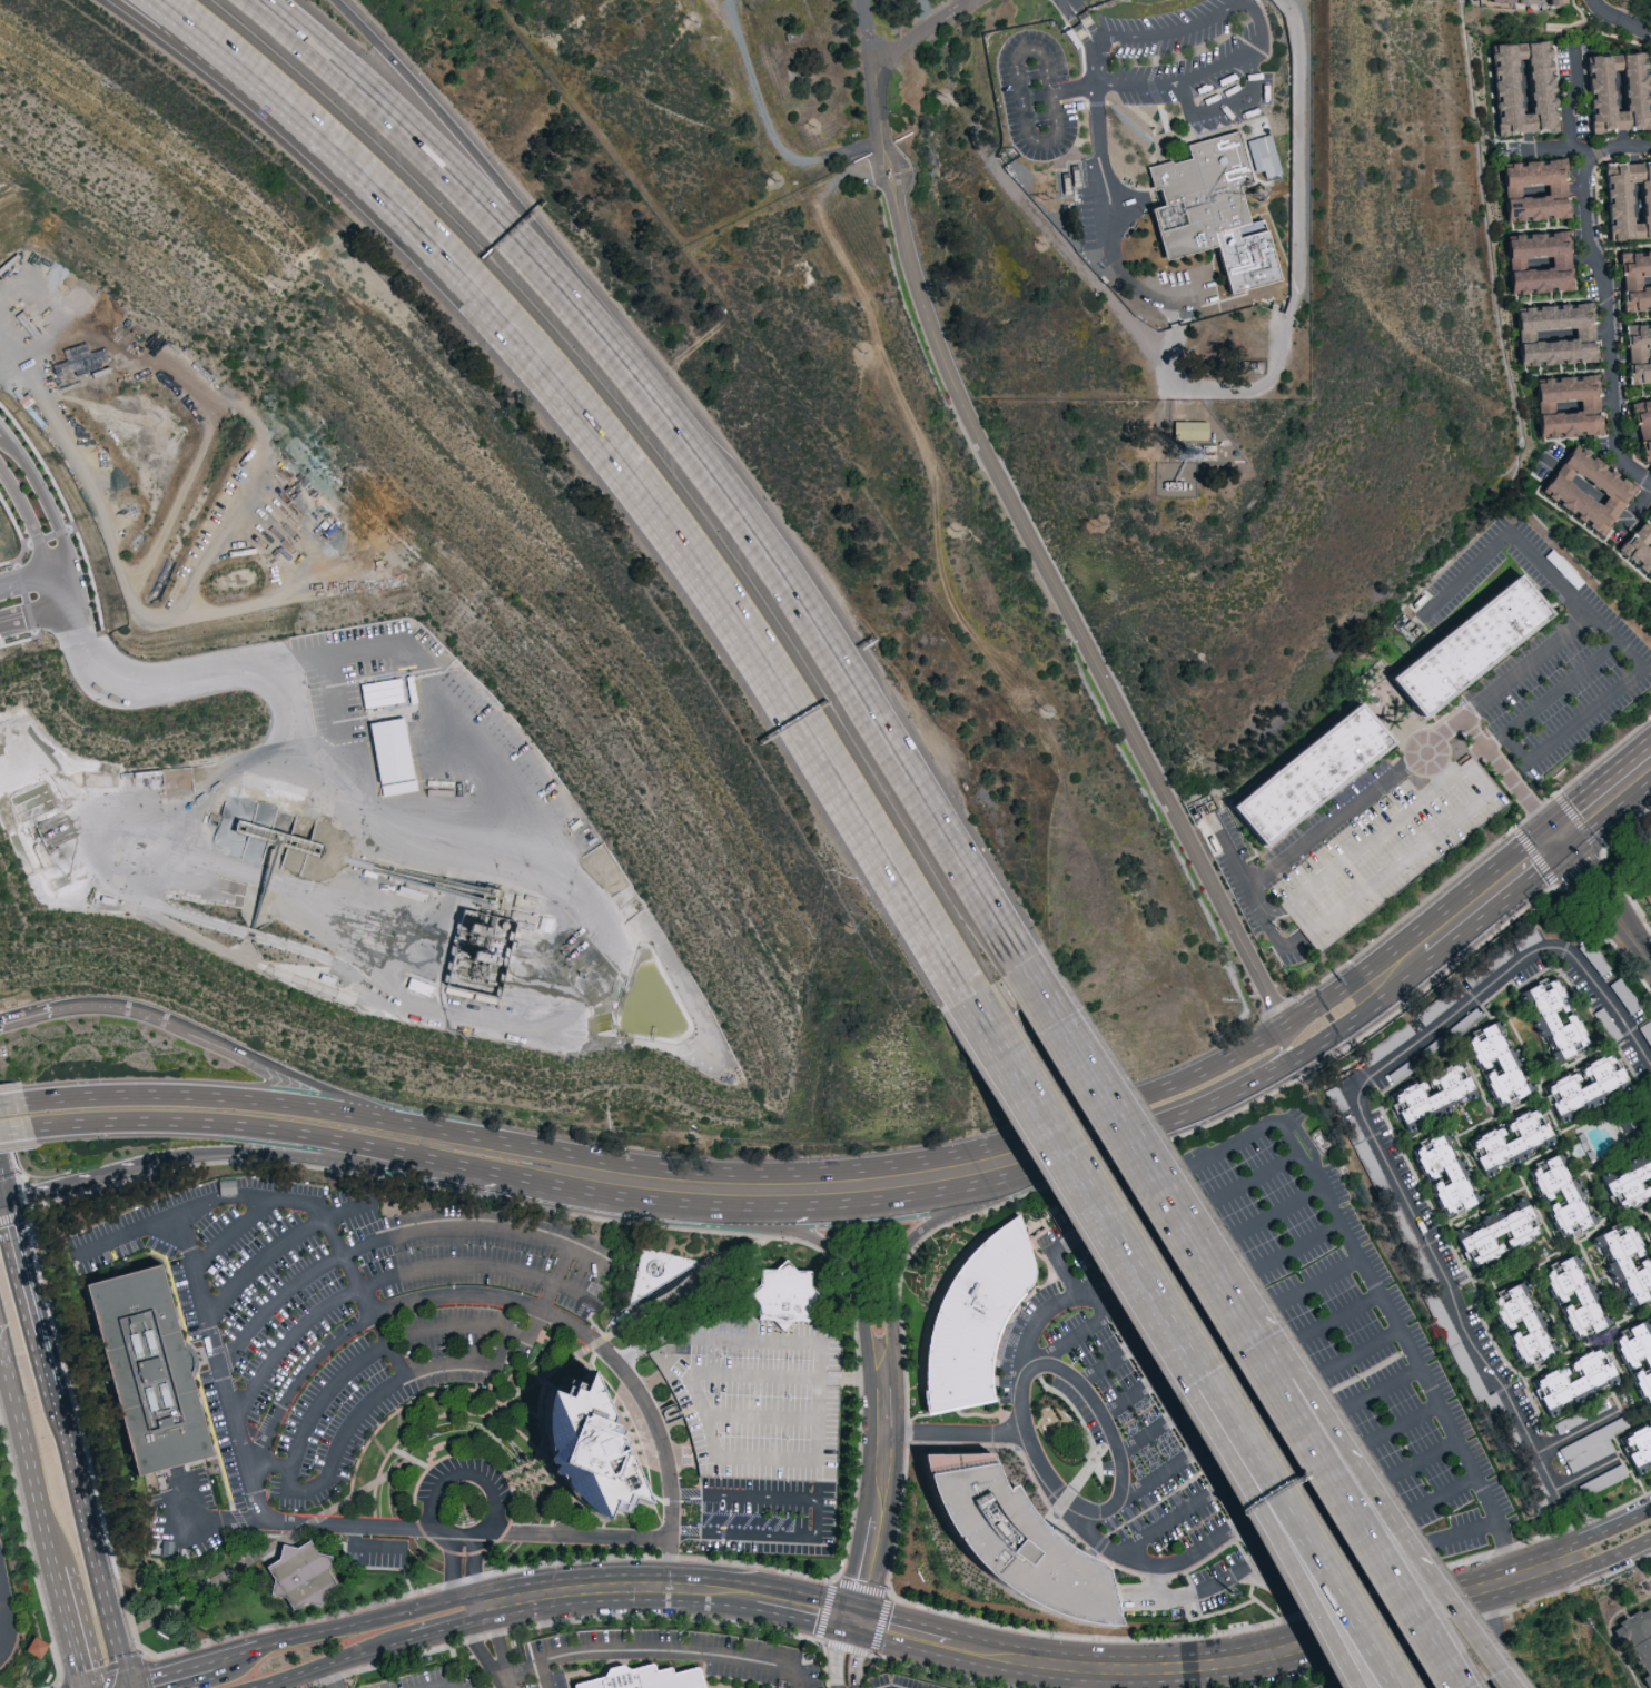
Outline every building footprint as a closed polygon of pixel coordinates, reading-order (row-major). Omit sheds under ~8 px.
[(1493,134),(1553,132),(1552,112),(1550,113),(1547,59),(1549,59),(1548,42),(1490,44),(1493,134)] [(1584,56),(1586,132),(1647,130),(1646,106),(1642,107),(1640,54),(1584,56)] [(1246,131),(1192,145),(1195,160),(1154,170),(1157,182),(1168,180),(1176,213),(1164,216),(1174,255),(1220,244),(1234,294),(1284,282),(1269,225),(1244,230),(1244,229),(1257,227),(1247,182),(1257,179),(1255,170),(1276,165),(1269,137),(1248,141),(1246,131)] [(1499,164),(1503,222),(1567,218),(1566,207),(1563,207),(1560,160),(1499,164)] [(1650,238),(1650,162),(1602,164),(1606,240),(1650,238)] [(1504,235),(1507,295),(1523,294),(1523,293),(1569,291),(1567,232),(1504,235)] [(1639,253),(1617,254),(1620,312),(1650,311),(1650,252),(1639,253)] [(1592,363),(1590,304),(1532,306),(1533,309),(1514,310),(1516,366),(1592,363)] [(1623,326),(1625,383),(1650,382),(1650,325),(1623,326)] [(1598,435),(1598,423),(1596,423),(1595,377),(1533,378),(1535,437),(1598,435)] [(1639,459),(1650,457),(1650,398),(1650,400),(1630,404),(1639,459)] [(1171,439),(1205,440),(1205,422),(1171,421),(1171,439)] [(1602,535),(1632,489),(1582,456),(1584,454),(1570,444),(1538,493),(1602,535)] [(1628,532),(1629,533),(1615,548),(1650,580),(1650,507),(1628,532)] [(1436,729),(1401,685),(1532,575),(1569,620),(1436,729)] [(402,700),(398,676),(357,683),(361,707),(402,700)] [(1265,850),(1400,746),(1367,702),(1232,809),(1265,850)] [(366,721),(377,795),(415,790),(413,777),(408,778),(400,716),(366,721)] [(1549,983),(1580,1049),(1552,1063),(1520,996),(1549,983)] [(1500,1021),(1532,1088),(1503,1102),(1471,1035),(1500,1021)] [(1545,1089),(1612,1057),(1625,1085),(1559,1117),(1545,1089)] [(1394,1097),(1461,1065),(1474,1093),(1407,1125),(1394,1097)] [(1471,1144),(1538,1112),(1551,1139),(1484,1172),(1471,1144)] [(1446,1134),(1479,1201),(1451,1214),(1418,1147),(1446,1134)] [(1564,1155),(1596,1223),(1569,1236),(1536,1169),(1564,1155)] [(1608,1184),(1650,1163),(1650,1197),(1621,1212),(1608,1184)] [(1461,1242),(1528,1210),(1541,1238),(1474,1271),(1461,1242)] [(982,1248),(968,1265),(957,1280),(949,1293),(939,1315),(935,1327),(931,1341),(929,1355),(928,1371),(927,1385),(928,1401),(929,1419),(995,1405),(992,1391),(992,1376),(992,1363),(996,1349),(999,1336),(1005,1325),(1012,1313),(1024,1297),(1031,1291),(1036,1282),(1036,1277),(1036,1272),(1020,1220),(998,1235),(982,1248)] [(1623,1224),(1650,1282),(1650,1293),(1628,1305),(1595,1237),(1623,1224)] [(1578,1253),(1610,1320),(1582,1333),(1550,1266),(1578,1253)] [(805,1321),(809,1270),(789,1269),(780,1258),(767,1269),(754,1268),(752,1283),(744,1290),(744,1297),(752,1307),(751,1317),(767,1318),(777,1330),(788,1320),(805,1321)] [(157,1483),(152,1484),(152,1483),(150,1475),(134,1415),(115,1348),(98,1290),(135,1280),(149,1276),(176,1269),(178,1280),(197,1346),(216,1414),(217,1421),(229,1462),(218,1465),(157,1483)] [(1525,1282),(1558,1349),(1530,1362),(1497,1295),(1525,1282)] [(1649,1320),(1650,1324),(1650,1395),(1621,1333),(1649,1320)] [(1535,1384),(1602,1352),(1615,1380),(1549,1412),(1535,1384)] [(589,1364),(604,1400),(632,1468),(644,1499),(626,1490),(624,1501),(612,1494),(602,1517),(581,1508),(577,1507),(560,1489),(548,1468),(538,1442),(537,1415),(541,1400),(543,1382),(569,1392),(571,1382),(580,1385),(583,1386),(589,1364)] [(1556,1424),(1605,1399),(1610,1408),(1562,1434),(1556,1424)] [(1561,1448),(1618,1421),(1623,1432),(1566,1460),(1561,1448)] [(1621,1442),(1650,1428),(1650,1462),(1634,1470),(1621,1442)] [(1569,1461),(1612,1440),(1617,1449),(1573,1471),(1569,1461)] [(927,1473),(935,1493),(939,1503),(943,1513),(952,1527),(962,1541),(969,1550),(979,1559),(990,1569),(1001,1578),(1011,1587),(1025,1595),(1039,1601),(1052,1607),(1072,1612),(1082,1616),(1095,1617),(1107,1618),(1119,1619),(1116,1612),(1105,1564),(1101,1559),(1098,1556),(1093,1552),(1080,1547),(1071,1542),(1064,1537),(1055,1530),(1048,1524),(1041,1518),(1035,1510),(1030,1506),(1027,1500),(1022,1495),(1019,1490),(1016,1483),(1012,1477),(1005,1480),(1006,1481),(1004,1482),(1002,1481),(999,1474),(997,1467),(992,1457),(990,1447),(921,1448),(923,1460),(927,1473)] [(1625,1462),(1630,1472),(1592,1492),(1586,1483),(1625,1462)] [(274,1544),(271,1559),(259,1566),(275,1595),(276,1594),(284,1609),(296,1602),(314,1605),(317,1591),(328,1584),(321,1571),(323,1554),(310,1552),(302,1539),(289,1547),(274,1544)] [(1650,1623),(1650,1617),(1646,1606),(1610,1625),(1637,1678),(1638,1678),(1643,1687),(1650,1687),(1650,1623)] [(32,1658),(40,1643),(27,1636),(19,1651),(32,1658)] [(698,1666),(704,1687),(574,1687),(573,1685),(603,1676),(610,1667),(623,1664),(631,1668),(654,1661),(656,1669),(670,1666),(672,1672),(698,1666)]
